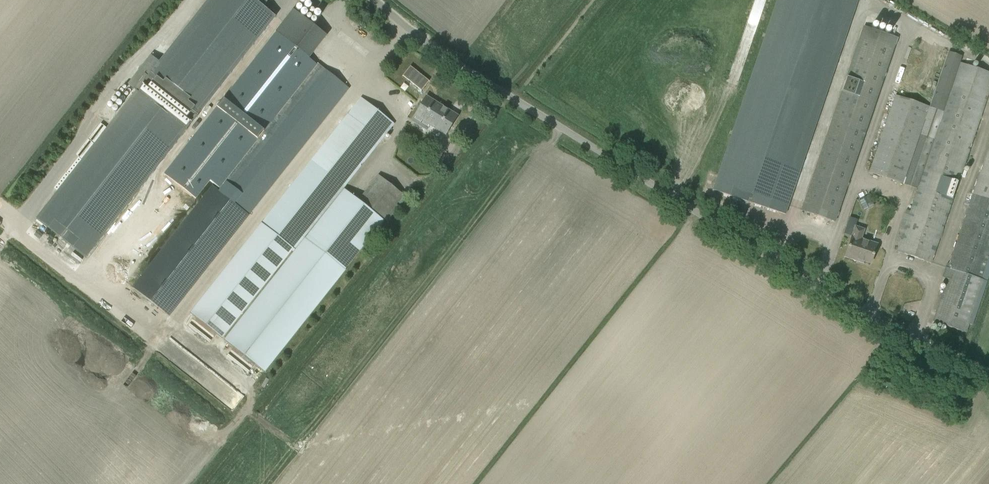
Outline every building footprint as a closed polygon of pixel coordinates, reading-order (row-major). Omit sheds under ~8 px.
[(275,16),(263,7),(268,0),(208,0),(159,62),(151,55),(128,85),(136,91),(36,219),(86,258),(275,16)] [(858,0),(777,0),(713,190),(785,214),(858,0)] [(276,31),(166,171),(197,195),(208,181),(308,57),(325,35),(293,10),(276,31)] [(801,210),(834,221),(896,37),(864,26),(801,210)] [(903,184),(917,189),(960,63),(962,56),(948,51),(930,107),(903,184)] [(917,189),(910,211),(906,210),(895,242),(900,243),(897,251),(931,263),(934,253),(988,82),(988,73),(960,63),(917,189)] [(249,215),(342,96),(348,88),(320,66),(289,106),(283,101),(224,178),(220,175),(132,287),(169,317),(249,215)] [(895,95),(869,173),(903,184),(930,107),(895,95)] [(426,96),(414,116),(435,129),(429,139),(433,141),(439,131),(445,135),(457,116),(442,106),(426,96)] [(394,124),(361,98),(264,221),(190,313),(195,317),(188,325),(209,342),(216,334),(221,338),(295,246),(296,247),(394,124)] [(452,139),(445,135),(436,149),(443,153),(452,139)] [(988,256),(988,147),(973,194),(949,264),(946,263),(942,277),(948,279),(933,321),(966,333),(984,280),(981,279),(988,256)] [(378,176),(358,201),(383,220),(403,195),(378,176)] [(343,191),(304,240),(343,271),(382,222),(343,191)] [(871,195),(860,199),(863,210),(874,206),(871,195)] [(870,263),(877,244),(877,243),(862,238),(865,229),(855,226),(854,227),(852,236),(851,239),(848,247),(845,257),(857,261),(858,259),(870,263)] [(304,240),(224,341),(233,348),(227,356),(248,373),(255,365),(263,372),(343,271),(304,240)]
